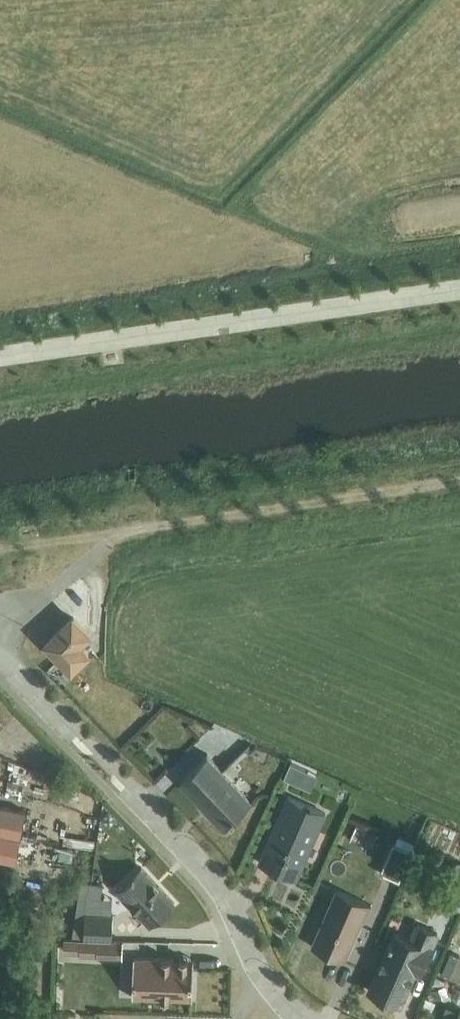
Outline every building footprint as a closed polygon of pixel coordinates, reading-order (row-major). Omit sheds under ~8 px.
[(74,614),(47,640),(72,667),(92,648),(84,640),(92,632),(74,614)] [(209,752),(181,779),(225,825),(253,799),(209,752)] [(291,761),(284,776),(311,788),(318,774),(291,761)] [(290,794),(260,861),(297,877),(327,811),(324,809),(327,802),(293,788),(290,795),(290,794)] [(22,834),(27,808),(0,803),(0,830),(22,834)] [(16,859),(21,835),(0,832),(0,857),(16,859)] [(65,834),(64,843),(95,848),(97,839),(65,834)] [(394,842),(381,871),(400,879),(416,842),(399,835),(396,843),(394,842)] [(438,898),(459,907),(459,860),(458,859),(456,864),(454,863),(438,898)] [(142,865),(116,888),(150,925),(175,901),(142,865)] [(88,911),(91,880),(81,879),(76,911),(79,911),(85,911),(88,911)] [(91,880),(88,911),(86,937),(113,938),(114,912),(111,912),(112,896),(101,895),(103,881),(100,881),(97,880),(91,880)] [(337,888),(312,944),(345,959),(364,918),(366,919),(372,903),(337,888)] [(396,930),(369,989),(401,1003),(415,971),(421,974),(440,931),(416,920),(409,936),(396,930)] [(65,937),(65,951),(80,952),(80,953),(123,955),(124,938),(113,938),(65,937)] [(136,955),(133,995),(193,997),(195,957),(136,955)] [(436,975),(427,996),(432,998),(449,993),(446,984),(443,984),(446,979),(436,975)] [(424,995),(419,1008),(435,1015),(438,1007),(434,1005),(436,1000),(432,998),(427,996),(424,995)] [(459,1010),(447,1004),(440,1018),(456,1018),(459,1010)]
